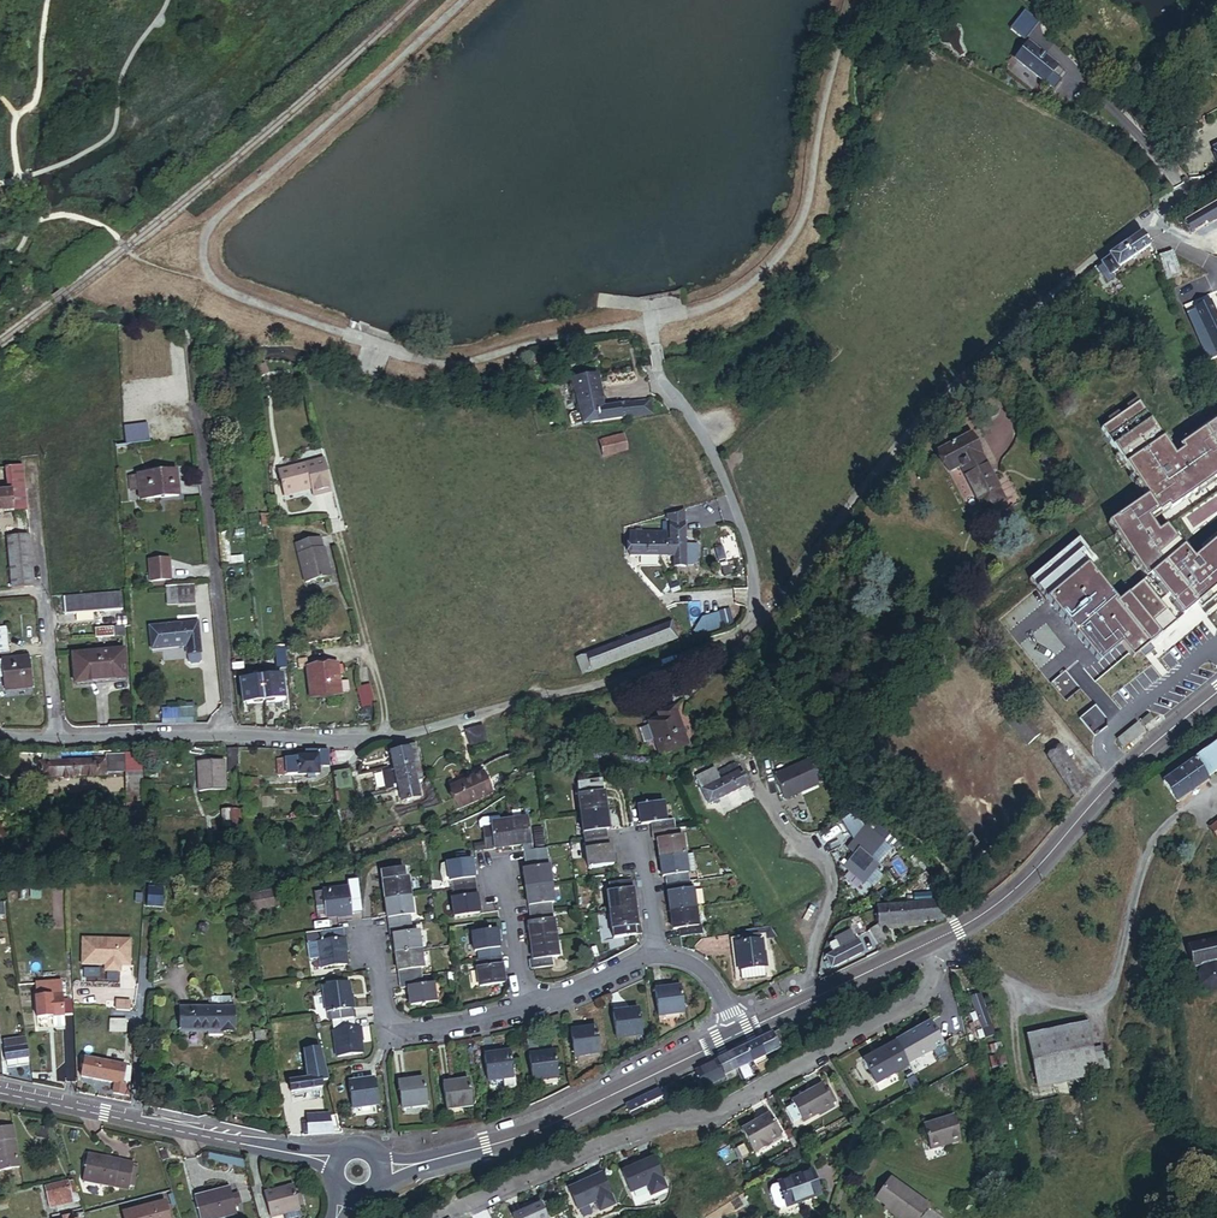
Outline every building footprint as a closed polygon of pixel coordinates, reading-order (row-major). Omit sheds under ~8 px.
[(1011,14),(989,42),(998,49),(1020,21),(1011,14)] [(1029,44),(1017,60),(1047,82),(1059,65),(1029,44)] [(1171,228),(1178,240),(1216,217),(1216,201),(1171,228)] [(1149,247),(1139,234),(1106,259),(1108,261),(1099,267),(1100,269),(1095,272),(1106,286),(1113,281),(1110,277),(1116,273),(1115,272),(1149,247)] [(1210,304),(1192,312),(1201,332),(1203,338),(1211,356),(1216,354),(1216,321),(1210,304)] [(1080,315),(1075,319),(1085,333),(1090,329),(1080,315)] [(1203,338),(1201,332),(1194,335),(1196,341),(1203,338)] [(1203,338),(1196,341),(1207,368),(1216,364),(1216,361),(1216,358),(1212,360),(1211,356),(1203,338)] [(213,357),(212,348),(209,346),(198,342),(200,358),(213,357)] [(239,358),(231,358),(232,384),(240,383),(239,358)] [(246,375),(243,376),(243,381),(254,381),(253,358),(245,358),(246,375)] [(598,375),(574,380),(581,414),(572,415),(570,418),(572,427),(583,426),(657,412),(655,398),(603,407),(601,397),(603,397),(598,375)] [(1140,406),(1100,436),(1144,500),(1108,526),(1142,572),(1162,557),(1198,606),(1216,592),(1216,421),(1175,448),(1140,406)] [(17,413),(0,414),(0,432),(18,430),(17,413)] [(147,421),(114,425),(116,444),(149,440),(147,421)] [(91,428),(80,429),(82,448),(93,447),(91,428)] [(18,430),(0,432),(0,467),(21,465),(18,430)] [(625,448),(622,434),(599,439),(603,453),(625,448)] [(967,434),(935,451),(946,472),(956,466),(971,493),(974,491),(984,510),(1003,500),(967,434)] [(332,491),(323,459),(275,472),(282,497),(309,490),(311,497),(332,491)] [(25,510),(21,465),(0,467),(0,512),(25,510)] [(175,468),(139,472),(140,489),(141,496),(177,492),(175,468)] [(140,489),(139,472),(129,473),(131,490),(140,489)] [(273,525),(271,513),(262,514),(264,526),(273,525)] [(684,566),(683,520),(669,521),(669,540),(666,540),(666,530),(628,531),(628,557),(672,555),(672,567),(684,566)] [(217,533),(218,543),(225,543),(224,532),(217,533)] [(276,555),(273,534),(266,534),(268,556),(276,555)] [(5,537),(11,587),(33,585),(28,535),(5,537)] [(318,538),(293,544),(295,553),(300,574),(302,573),(304,581),(329,575),(323,547),(321,547),(318,538)] [(1088,567),(1094,561),(1077,541),(1030,584),(1098,666),(1120,646),(1132,660),(1193,607),(1161,567),(1120,602),(1088,567)] [(230,557),(228,542),(225,543),(218,543),(220,565),(230,564),(230,557)] [(168,555),(147,558),(149,578),(170,576),(168,555)] [(662,577),(657,572),(651,578),(656,583),(662,577)] [(181,600),(180,593),(197,592),(196,581),(167,584),(169,602),(181,600)] [(140,596),(140,587),(130,588),(131,597),(140,596)] [(122,609),(120,592),(64,597),(65,614),(122,609)] [(197,592),(180,593),(181,600),(198,599),(197,592)] [(740,616),(736,600),(718,605),(722,620),(740,616)] [(153,647),(188,644),(189,653),(190,661),(192,663),(200,662),(202,660),(202,653),(200,621),(151,624),(153,647)] [(584,673),(677,638),(672,622),(578,657),(584,673)] [(124,626),(114,627),(115,637),(125,637),(124,626)] [(114,627),(93,629),(94,639),(115,637),(114,627)] [(279,669),(287,668),(285,648),(276,649),(279,669)] [(123,651),(73,654),(75,683),(125,679),(123,651)] [(0,660),(0,680),(3,679),(4,690),(32,687),(29,657),(0,660)] [(233,661),(230,661),(231,671),(247,670),(246,663),(234,664),(233,661)] [(307,669),(310,698),(340,695),(337,666),(307,669)] [(281,676),(239,681),(241,702),(283,698),(281,676)] [(371,685),(358,688),(363,708),(377,704),(371,685)] [(654,717),(642,722),(644,727),(635,731),(640,745),(650,741),(656,755),(685,743),(668,703),(651,710),(654,717)] [(193,711),(176,712),(176,721),(193,721),(193,711)] [(1023,745),(1036,734),(1017,711),(1004,722),(1023,745)] [(1145,734),(1160,721),(1153,712),(1138,724),(1136,721),(1115,739),(1123,748),(1143,732),(1145,734)] [(488,747),(483,728),(465,732),(470,752),(488,747)] [(1216,770),(1216,742),(1166,778),(1180,796),(1216,770)] [(419,761),(416,745),(410,746),(410,748),(390,753),(393,767),(419,761)] [(240,746),(230,746),(230,770),(240,770),(240,746)] [(327,764),(328,749),(306,748),(305,755),(277,755),(277,770),(308,771),(308,774),(315,775),(315,771),(318,771),(318,763),(327,764)] [(1086,788),(1060,750),(1047,759),(1073,797),(1086,788)] [(127,798),(142,797),(140,754),(125,754),(127,798)] [(211,759),(201,759),(203,789),(229,788),(227,756),(211,757),(211,759)] [(104,760),(38,763),(39,779),(105,776),(104,760)] [(423,776),(419,761),(393,767),(393,768),(384,770),(388,787),(397,785),(396,782),(416,778),(423,776)] [(816,787),(808,762),(773,775),(782,799),(816,787)] [(711,771),(693,781),(706,805),(744,785),(732,764),(713,775),(711,771)] [(462,781),(445,789),(454,810),(488,795),(479,774),(462,781)] [(443,785),(445,789),(462,781),(461,777),(443,785)] [(419,793),(416,778),(396,782),(397,785),(400,798),(419,793)] [(574,790),(585,874),(610,870),(607,852),(603,852),(601,835),(605,834),(600,796),(596,796),(595,788),(574,790)] [(847,805),(841,797),(832,804),(837,812),(847,805)] [(638,831),(649,830),(651,848),(655,847),(660,884),(663,883),(670,935),(677,935),(678,944),(702,941),(701,932),(697,933),(692,895),(687,895),(686,887),(685,877),(692,876),(690,858),(683,859),(681,841),(675,842),(673,825),(664,826),(661,807),(635,811),(638,831)] [(234,810),(224,810),(224,828),(235,828),(234,810)] [(379,822),(377,813),(371,815),(373,823),(379,822)] [(844,837),(857,825),(851,818),(838,830),(844,837)] [(480,857),(518,852),(522,875),(519,876),(528,929),(525,929),(532,969),(528,970),(529,976),(549,973),(548,964),(554,963),(545,910),(549,909),(540,853),(527,855),(523,824),(494,829),(493,823),(476,826),(473,829),(474,836),(477,835),(480,857)] [(864,833),(857,825),(844,837),(851,845),(864,833)] [(399,833),(396,826),(387,830),(390,837),(399,833)] [(872,841),(864,833),(844,852),(850,858),(838,870),(856,889),(873,873),(866,865),(881,851),(872,841)] [(889,843),(880,833),(872,841),(881,851),(889,843)] [(452,869),(441,871),(436,873),(435,881),(437,890),(443,890),(448,890),(450,906),(446,907),(448,925),(453,924),(462,923),(475,921),(466,867),(458,868),(457,861),(450,863),(452,869)] [(391,939),(398,993),(404,992),(407,1010),(432,1007),(429,989),(420,990),(417,973),(420,972),(416,940),(409,941),(407,925),(411,925),(405,885),(398,886),(396,875),(380,877),(388,940),(391,939)] [(695,876),(692,876),(685,877),(686,887),(697,886),(695,876)] [(347,891),(321,894),(324,910),(325,919),(361,915),(356,882),(346,883),(347,891)] [(162,907),(163,889),(147,888),(146,906),(162,907)] [(603,899),(610,945),(638,941),(637,933),(636,933),(630,888),(607,891),(608,899),(603,899)] [(273,891),(248,895),(251,912),(276,908),(273,891)] [(324,910),(321,894),(312,895),(315,912),(324,910)] [(935,901),(876,907),(879,924),(925,919),(932,919),(933,926),(945,919),(944,917),(935,901)] [(325,919),(324,910),(315,912),(316,921),(325,919)] [(925,919),(879,924),(879,929),(926,924),(925,919)] [(777,937),(771,928),(746,931),(747,941),(758,940),(777,937)] [(874,928),(859,935),(866,949),(882,941),(877,930),(875,931),(874,928)] [(323,944),(318,945),(320,959),(321,970),(347,967),(342,932),(322,934),(323,944)] [(467,935),(471,959),(476,958),(478,975),(475,976),(478,995),(503,991),(494,937),(485,938),(484,932),(467,935)] [(833,952),(825,956),(831,967),(861,952),(852,933),(830,944),(833,952)] [(323,944),(322,934),(305,936),(308,960),(320,959),(318,945),(323,944)] [(130,964),(132,939),(85,935),(83,961),(106,962),(106,968),(122,969),(122,963),(130,964)] [(1187,943),(1193,965),(1203,963),(1198,974),(1200,984),(1210,990),(1216,988),(1216,962),(1215,960),(1216,959),(1216,936),(1187,943)] [(747,941),(734,943),(739,978),(763,975),(758,940),(747,941)] [(586,965),(583,955),(578,956),(580,966),(586,965)] [(74,1018),(73,1001),(63,1002),(63,985),(54,985),(54,998),(46,998),(38,998),(38,1019),(54,1018),(66,1018),(74,1018)] [(46,986),(46,998),(54,998),(54,985),(46,986)] [(331,1014),(337,1060),(358,1057),(354,1029),(353,1029),(351,1011),(349,998),(347,985),(322,988),(326,1015),(331,1014)] [(680,990),(655,994),(660,1020),(685,1016),(680,990)] [(989,1034),(978,996),(969,999),(979,1037),(989,1034)] [(181,1008),(181,1029),(209,1030),(209,1028),(220,1028),(220,1031),(233,1031),(235,997),(212,997),(212,1009),(181,1008)] [(117,1010),(117,1001),(107,1000),(107,1009),(117,1010)] [(130,1011),(131,1002),(117,1001),(117,1010),(130,1011)] [(1025,1017),(1038,1083),(1098,1072),(1093,1048),(1088,1024),(1059,1029),(1055,1011),(1025,1017)] [(640,1016),(615,1020),(619,1043),(644,1039),(640,1016)] [(66,1018),(54,1018),(55,1028),(66,1028),(66,1018)] [(928,1023),(900,1039),(913,1061),(941,1045),(928,1023)] [(111,1024),(109,1036),(125,1038),(127,1025),(111,1024)] [(254,1032),(255,1041),(270,1039),(268,1030),(254,1032)] [(788,1048),(778,1030),(771,1035),(778,1049),(780,1052),(788,1048)] [(597,1033),(572,1038),(576,1063),(602,1058),(597,1033)] [(771,1035),(696,1074),(704,1089),(720,1081),(722,1085),(727,1082),(724,1077),(751,1063),(753,1067),(766,1061),(763,1056),(778,1049),(771,1035)] [(29,1064),(25,1039),(2,1042),(5,1061),(7,1061),(8,1067),(29,1064)] [(905,1069),(892,1044),(859,1061),(873,1086),(905,1069)] [(996,1045),(984,1047),(986,1056),(998,1053),(996,1045)] [(1093,1048),(1098,1072),(1111,1069),(1107,1051),(1104,1051),(1102,1046),(1093,1048)] [(555,1055),(531,1061),(536,1085),(560,1079),(555,1055)] [(1002,1065),(1001,1055),(985,1058),(986,1068),(1002,1065)] [(306,1059),(307,1068),(319,1066),(318,1057),(306,1059)] [(508,1057),(483,1062),(488,1087),(501,1084),(502,1092),(514,1089),(508,1057)] [(85,1062),(82,1080),(116,1086),(114,1096),(126,1098),(131,1070),(85,1062)] [(291,1082),(289,1082),(291,1092),(296,1091),(321,1087),(320,1078),(322,1078),(320,1065),(319,1066),(307,1068),(304,1068),(305,1072),(290,1075),(291,1082)] [(373,1083),(348,1087),(351,1112),(377,1108),(373,1083)] [(422,1083),(396,1087),(400,1111),(426,1107),(422,1083)] [(467,1083),(442,1087),(446,1113),(471,1109),(467,1083)] [(817,1085),(785,1099),(788,1105),(795,1121),(796,1121),(828,1106),(827,1103),(830,1101),(826,1091),(821,1093),(817,1085)] [(656,1098),(664,1094),(660,1086),(629,1103),(633,1111),(639,1108),(656,1098)] [(1097,1088),(1083,1090),(1084,1098),(1098,1095),(1097,1088)] [(660,1105),(668,1100),(664,1094),(656,1098),(660,1105)] [(642,1114),(660,1105),(656,1098),(639,1108),(642,1114)] [(795,1121),(788,1105),(780,1109),(787,1124),(795,1121)] [(642,1114),(639,1108),(633,1111),(637,1117),(642,1114)] [(770,1116),(742,1133),(757,1157),(772,1148),(770,1145),(783,1137),(770,1116)] [(951,1117),(921,1128),(930,1152),(960,1140),(951,1117)] [(0,1129),(0,1168),(21,1164),(13,1126),(0,1129)] [(88,1153),(83,1178),(124,1187),(129,1161),(88,1153)] [(246,1163),(207,1155),(205,1162),(247,1170),(246,1163)] [(651,1158),(620,1172),(629,1192),(646,1185),(650,1194),(665,1188),(651,1158)] [(600,1174),(568,1188),(577,1209),(594,1201),(598,1210),(613,1204),(600,1174)] [(807,1174),(767,1190),(765,1194),(766,1197),(771,1208),(772,1211),(776,1212),(815,1197),(807,1174)] [(874,1198),(904,1217),(917,1217),(927,1203),(889,1176),(874,1198)] [(293,1182),(265,1189),(271,1216),(284,1213),(283,1209),(299,1206),(293,1182)] [(72,1183),(43,1187),(49,1209),(79,1201),(72,1183)] [(196,1196),(201,1217),(213,1217),(237,1212),(234,1201),(239,1200),(237,1191),(232,1193),(231,1188),(196,1196)] [(166,1201),(126,1212),(128,1217),(171,1217),(166,1201)] [(511,1214),(513,1217),(547,1217),(548,1217),(540,1201),(511,1214)]
